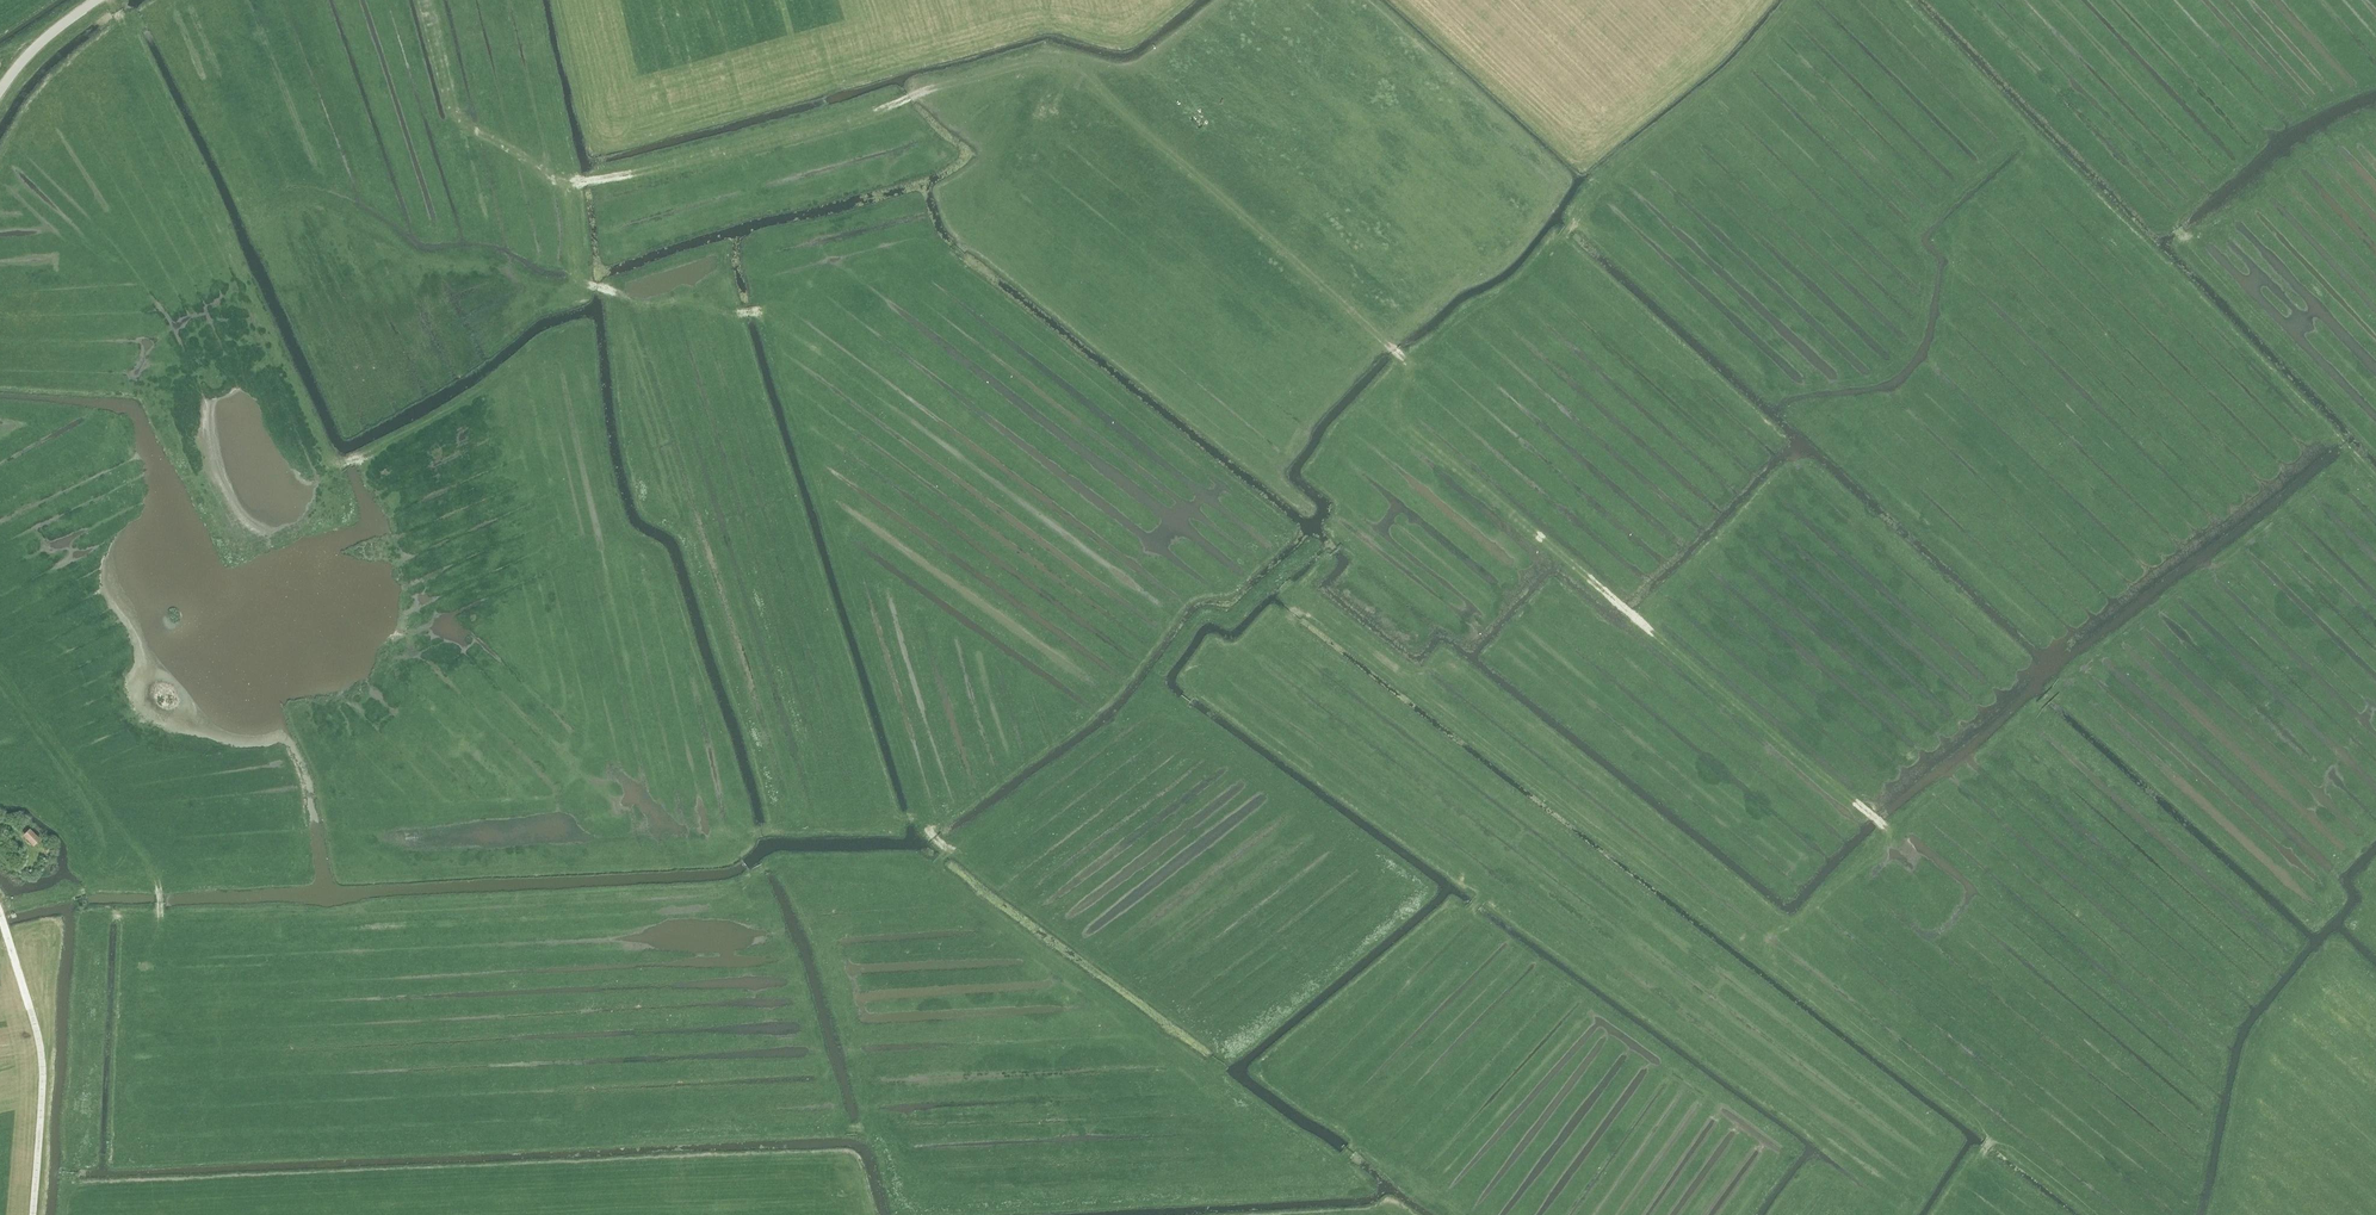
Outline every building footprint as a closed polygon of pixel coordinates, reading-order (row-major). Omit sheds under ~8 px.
[(40,842),(29,832),(25,837),(36,847),(40,842)]
